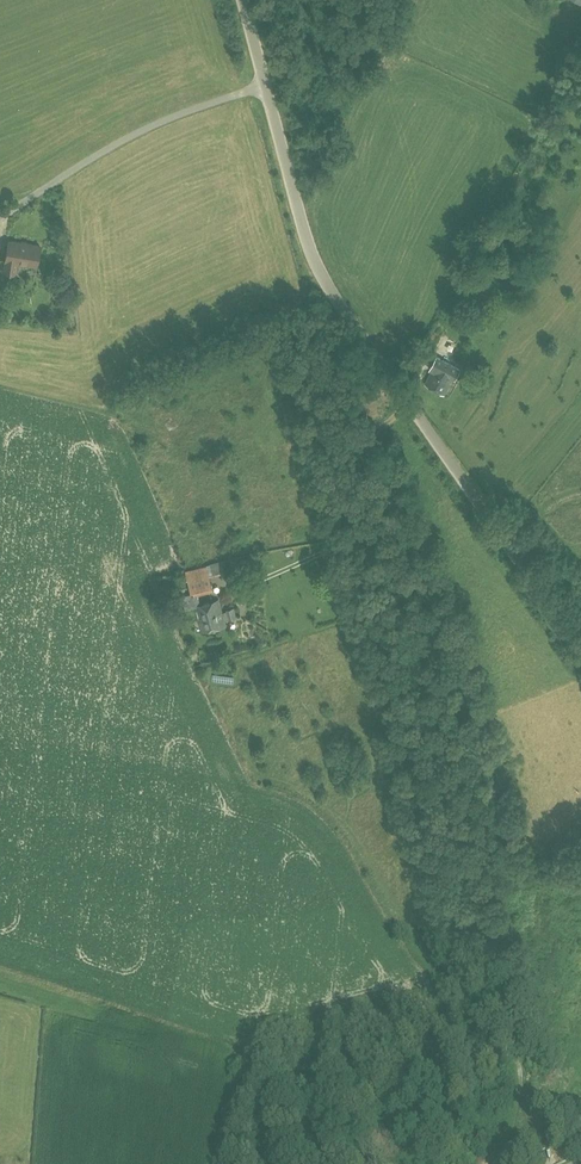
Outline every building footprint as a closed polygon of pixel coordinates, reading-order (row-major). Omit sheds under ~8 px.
[(522,197),(527,204),(534,199),(529,192),(522,197)] [(4,272),(15,274),(17,262),(37,265),(40,245),(8,240),(5,260),(6,261),(4,272)] [(441,318),(452,324),(460,310),(448,304),(441,318)] [(425,383),(450,397),(458,381),(455,379),(461,368),(437,356),(430,369),(433,370),(425,383)] [(210,577),(229,572),(225,559),(185,570),(188,581),(192,593),(193,597),(199,595),(214,591),(210,577)] [(193,597),(192,593),(182,595),(186,608),(196,606),(203,632),(227,625),(225,620),(230,619),(237,617),(234,608),(227,610),(228,613),(223,614),(219,599),(201,604),(199,595),(193,597)] [(546,1159),(548,1163),(574,1163),(569,1151),(546,1159)]
